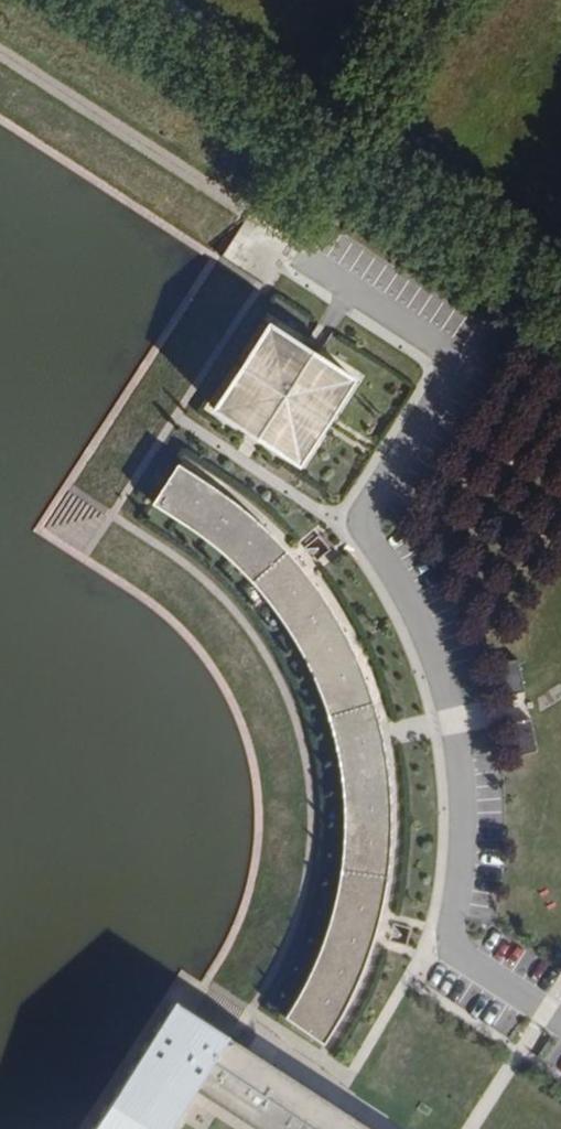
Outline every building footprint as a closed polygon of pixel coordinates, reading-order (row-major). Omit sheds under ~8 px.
[(353,377),(268,322),(214,407),(298,462),(353,377)] [(202,478),(177,464),(153,504),(173,515),(204,536),(219,548),(256,584),(273,605),(293,635),(309,664),(327,710),(336,745),(342,776),(344,820),(343,856),(337,894),(324,943),(310,975),(288,1014),(327,1038),(332,1030),(351,995),(363,967),(375,931),(388,873),(391,830),(390,790),(384,744),(377,716),(363,675),(344,631),(314,584),(287,550),(247,511),(202,478)] [(525,685),(519,656),(496,661),(503,690),(525,685)] [(176,1000),(92,1128),(164,1128),(193,1084),(262,1128),(374,1128),(176,1000)]
